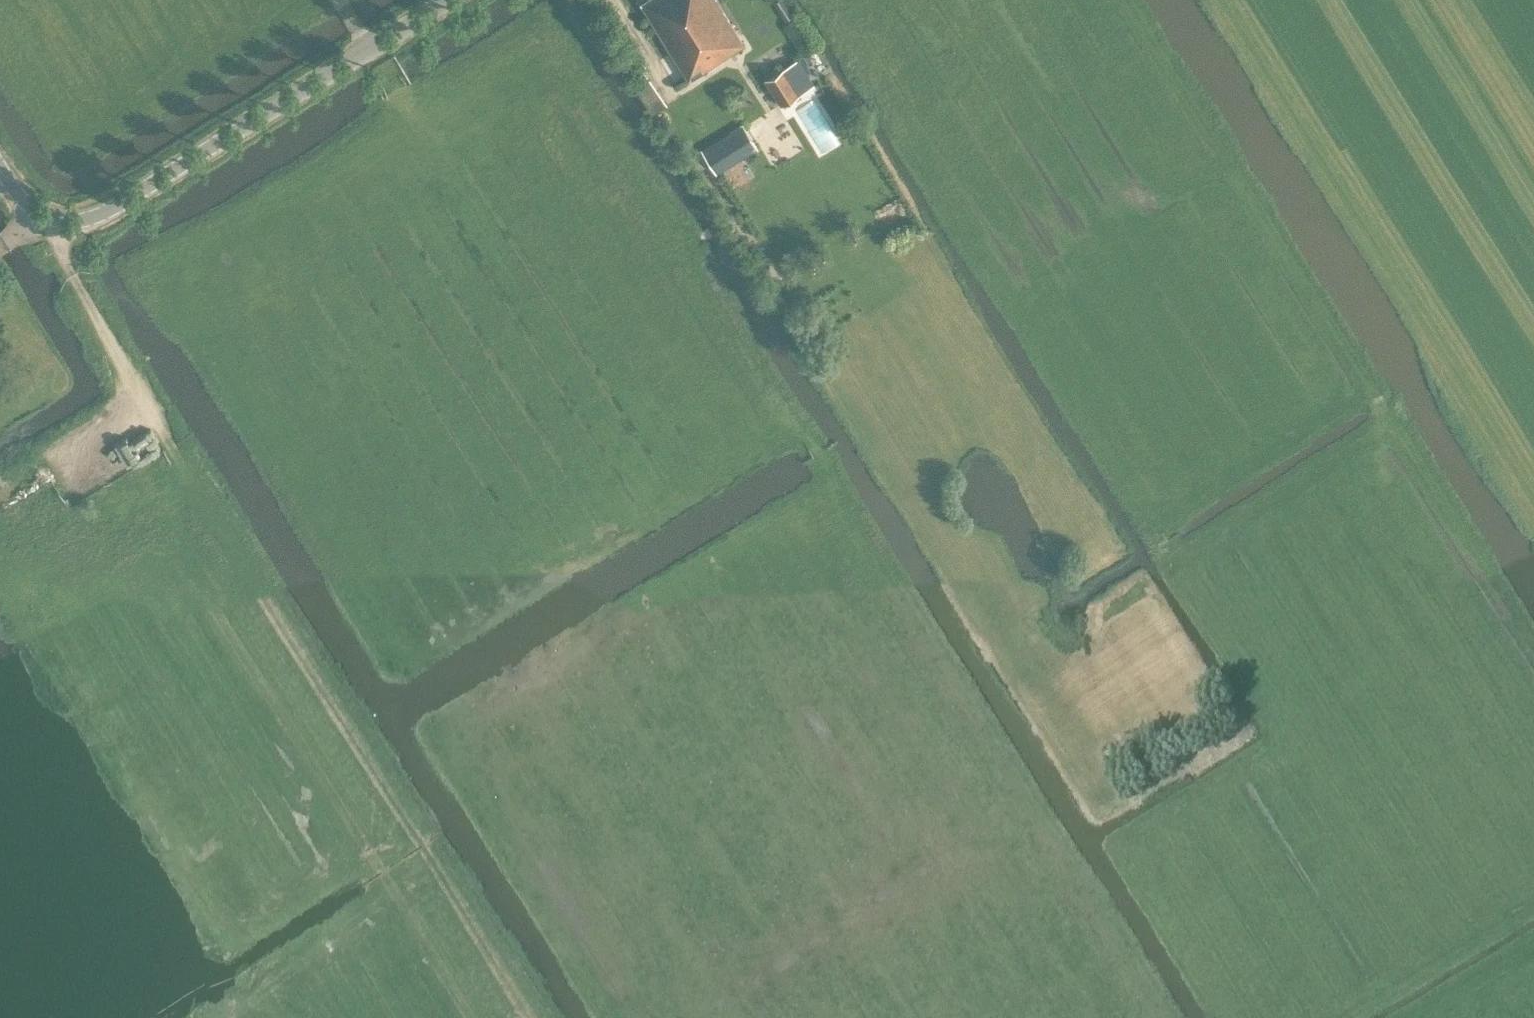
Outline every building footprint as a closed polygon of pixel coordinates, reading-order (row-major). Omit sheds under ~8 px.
[(741,42),(716,0),(642,0),(640,1),(688,77),(741,42)] [(785,0),(775,0),(773,1),(785,18),(793,12),(785,0)] [(796,58),(764,77),(781,104),(813,84),(810,79),(796,58)] [(716,173),(757,147),(742,123),(701,148),(716,173)]
